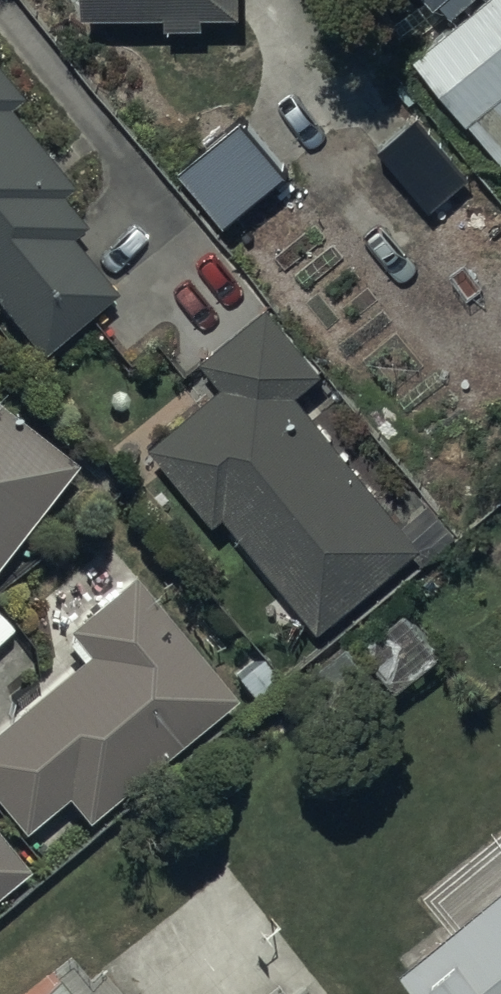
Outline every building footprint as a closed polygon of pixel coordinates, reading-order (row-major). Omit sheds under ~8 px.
[(239,4),(239,0),(78,0),(78,6),(162,5),(162,22),(203,21),(203,5),(239,4)] [(452,16),(409,54),(500,156),(500,0),(438,0),(452,16)] [(36,348),(114,286),(71,232),(86,221),(60,188),(71,179),(8,100),(19,91),(0,66),(0,303),(36,348)] [(420,105),(375,141),(427,206),(472,170),(420,105)] [(177,162),(224,219),(239,207),(253,225),(289,195),(276,179),(289,169),(241,110),(177,162)] [(219,377),(146,437),(212,516),(221,508),(316,624),(414,543),(427,559),(462,530),(429,490),(401,513),(298,386),(321,367),(264,297),(198,351),(219,377)] [(44,535),(26,518),(74,455),(0,399),(0,557),(17,569),(44,535)] [(132,566),(54,630),(75,655),(0,716),(0,803),(20,827),(62,792),(81,815),(233,690),(132,566)] [(27,866),(0,832),(0,887),(27,866)] [(431,993),(500,993),(500,867),(397,952),(431,993)] [(54,974),(29,993),(71,993),(54,974)]
